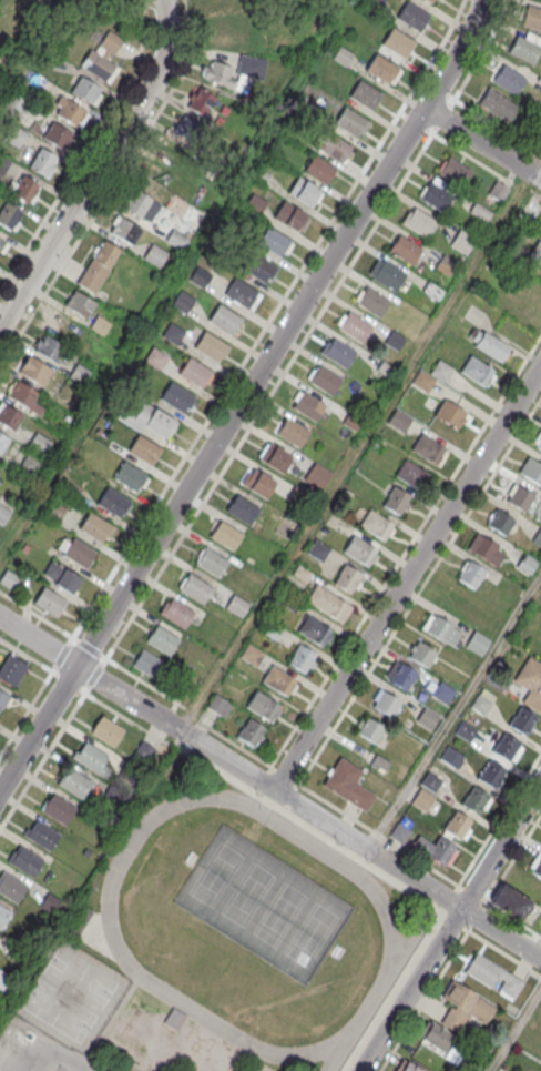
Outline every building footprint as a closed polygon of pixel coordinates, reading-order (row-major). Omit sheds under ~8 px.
[(386,0),(365,0),(363,3),(378,12),(386,0)] [(407,2),(430,17),(419,33),(397,19),(407,2)] [(527,4),(540,9),(540,32),(521,26),(527,4)] [(391,28),(415,42),(405,59),(381,46),(391,28)] [(527,31),(540,38),(540,47),(532,65),(508,53),(517,36),(523,39),(527,31)] [(114,67),(94,53),(84,70),(104,82),(114,67)] [(239,54),(266,60),(263,81),(245,77),(244,78),(251,81),(245,94),(201,79),(203,73),(200,72),(202,65),(210,69),(212,61),(232,69),(227,79),(236,82),(237,75),(235,75),(239,54)] [(376,54),(399,69),(389,85),(366,71),(376,54)] [(516,97),(525,79),(503,65),(492,82),(516,97)] [(100,89),(80,77),(70,92),(90,105),(100,89)] [(358,80),(381,94),(371,112),(348,98),(358,80)] [(184,107),(204,119),(215,99),(196,87),(184,107)] [(488,88),(518,107),(508,123),(478,104),(488,88)] [(85,111),(65,99),(55,114),(75,128),(85,111)] [(344,107),(367,122),(357,139),(334,124),(344,107)] [(192,142),(196,123),(177,119),(173,139),(192,142)] [(72,135),(52,122),(42,139),(62,151),(72,135)] [(353,148),(327,130),(316,146),(342,164),(353,148)] [(179,168),(186,147),(160,138),(153,159),(179,168)] [(47,178),(58,159),(39,147),(27,167),(47,178)] [(313,154),(336,169),(326,185),(303,172),(313,154)] [(448,158),(471,172),(461,189),(438,174),(448,158)] [(8,190),(28,205),(41,187),(21,172),(8,190)] [(298,178),(321,192),(312,209),(288,194),(298,178)] [(487,193),(494,179),(509,188),(500,202),(487,193)] [(430,181),(453,195),(443,213),(420,199),(430,181)] [(160,205),(135,190),(123,210),(139,220),(150,222),(160,205)] [(245,208),(259,216),(266,203),(252,195),(245,208)] [(5,201),(0,209),(0,223),(13,231),(24,212),(5,201)] [(284,202),(307,216),(297,233),(274,219),(284,202)] [(491,212),(474,203),(470,212),(487,221),(491,212)] [(414,208),(437,222),(426,240),(402,225),(414,208)] [(140,230),(120,218),(110,234),(130,246),(140,230)] [(268,226),(292,241),(280,257),(257,244),(268,226)] [(164,241),(173,228),(186,235),(177,250),(164,241)] [(449,245),(459,229),(474,238),(465,254),(449,245)] [(398,234),(421,250),(411,266),(388,252),(398,234)] [(539,238),(527,255),(540,265),(540,240),(539,238)] [(120,251),(103,241),(76,284),(94,294),(120,251)] [(143,257),(152,243),(166,251),(157,265),(143,257)] [(252,253),(275,267),(265,284),(242,270),(252,253)] [(433,267),(442,253),(457,262),(448,275),(433,267)] [(382,261),(406,275),(396,292),(372,277),(382,261)] [(190,280),(197,265),(212,274),(203,289),(190,280)] [(235,279),(258,293),(248,310),(225,296),(235,279)] [(366,287),(389,302),(379,319),(356,304),(366,287)] [(172,304),(181,290),(194,299),(186,313),(172,304)] [(95,304),(74,291),(64,307),(84,321),(95,304)] [(218,305),(242,320),(232,336),(208,322),(218,305)] [(49,327),(69,340),(79,324),(59,311),(49,327)] [(348,313),(371,327),(361,344),(338,330),(348,313)] [(162,336),(171,322),(185,331),(176,345),(162,336)] [(510,346),(476,326),(467,342),(501,362),(510,346)] [(384,344),(392,330),(406,339),(397,352),(384,344)] [(204,332),(227,346),(217,363),(194,350),(204,332)] [(65,347),(44,335),(34,352),(55,364),(65,347)] [(333,339),(356,353),(346,370),(323,355),(333,339)] [(144,360),(153,345),(169,355),(160,370),(144,360)] [(53,372),(28,356),(18,373),(42,388),(53,372)] [(459,373),(470,356),(494,372),(484,388),(459,373)] [(188,357),(212,372),(202,388),(178,375),(188,357)] [(438,360),(453,370),(445,384),(429,374),(438,360)] [(69,375),(76,361),(91,370),(82,384),(69,375)] [(318,365),(341,380),(331,396),(308,382),(318,365)] [(420,371),(435,380),(427,394),(411,384),(420,371)] [(38,393),(17,381),(7,396),(28,410),(38,393)] [(170,383),(193,397),(183,414),(160,400),(170,383)] [(303,392),(326,406),(316,423),(293,408),(303,392)] [(432,416),(443,400),(468,415),(458,432),(432,416)] [(140,432),(144,426),(166,439),(176,421),(144,401),(135,416),(124,409),(118,418),(140,432)] [(3,404),(0,409),(0,424),(13,433),(23,416),(3,404)] [(389,423),(398,410),(411,417),(404,432),(389,423)] [(286,417),(309,432),(299,448),(276,434),(286,417)] [(532,443),(540,428),(540,452),(535,448),(537,446),(532,443)] [(29,446),(38,433),(51,441),(42,455),(29,446)] [(0,434),(0,454),(9,439),(0,434)] [(410,451),(421,434),(446,449),(436,466),(410,451)] [(137,435),(162,449),(151,466),(127,452),(137,435)] [(269,443),(293,457),(283,474),(259,461),(269,443)] [(36,472),(42,461),(29,454),(23,464),(36,472)] [(528,457),(540,466),(540,485),(540,487),(518,474),(528,457)] [(395,477),(405,461),(429,476),(419,493),(395,477)] [(123,462),(146,476),(136,493),(113,479),(123,462)] [(304,478),(315,462),(331,473),(320,489),(304,478)] [(251,467),(275,482),(264,499),(241,485),(251,467)] [(60,487),(67,476),(82,486),(75,497),(60,487)] [(513,484),(533,497),(523,514),(506,503),(509,497),(507,495),(513,484)] [(286,499),(295,485),(309,494),(300,508),(286,499)] [(412,498),(392,485),(380,504),(400,517),(412,498)] [(106,487),(130,502),(120,519),(96,505),(106,487)] [(236,495),(259,509),(249,526),(226,512),(236,495)] [(43,514),(52,499),(67,507),(58,522),(43,514)] [(2,525),(0,523),(0,503),(11,511),(2,525)] [(359,527),(369,509),(394,525),(384,542),(359,527)] [(496,511),(514,522),(504,538),(486,526),(496,511)] [(89,513),(112,527),(102,544),(79,529),(89,513)] [(220,521),(243,535),(233,552),(210,538),(220,521)] [(540,526),(540,527),(540,546),(532,540),(540,526)] [(477,534),(498,547),(496,550),(503,555),(496,568),(467,550),(477,534)] [(343,553),(353,536),(377,552),(367,568),(343,553)] [(73,538),(96,553),(86,569),(63,556),(73,538)] [(307,553),(315,539),(329,547),(320,562),(307,553)] [(205,548),(228,563),(218,579),(195,565),(205,548)] [(516,566),(524,552),(538,560),(529,575),(516,566)] [(456,578),(476,589),(487,570),(467,559),(456,578)] [(42,578),(72,593),(80,577),(50,562),(42,578)] [(332,582),(351,593),(362,574),(343,563),(332,582)] [(12,590),(0,583),(0,578),(7,567),(20,576),(12,590)] [(188,575),(212,589),(202,606),(178,592),(188,575)] [(306,602),(316,585),(351,608),(341,625),(306,602)] [(43,587),(67,602),(57,618),(33,605),(43,587)] [(225,607),(234,594),(251,604),(242,617),(225,607)] [(171,599),(194,614),(184,630),(161,616),(171,599)] [(297,632),(308,615),(331,630),(321,647),(297,632)] [(258,629),(265,616),(284,627),(276,640),(258,629)] [(435,616),(453,627),(443,644),(425,633),(435,616)] [(156,626),(180,640),(170,657),(146,643),(156,626)] [(474,632),(490,640),(480,657),(465,647),(474,632)] [(238,656),(247,641),(264,653),(256,666),(238,656)] [(418,643),(437,653),(427,669),(408,658),(418,643)] [(287,665),(299,645),(316,656),(304,675),(287,665)] [(142,649),(165,664),(155,680),(132,666),(142,649)] [(9,653),(0,667),(0,679),(13,687),(28,665),(9,653)] [(528,657),(513,681),(528,691),(521,703),(540,716),(540,665),(528,657)] [(399,661),(417,673),(406,690),(388,679),(389,678),(385,675),(394,659),(399,663),(399,661)] [(261,683),(272,666),(296,681),(286,698),(261,683)] [(439,681),(455,691),(446,706),(431,696),(439,681)] [(0,690),(0,716),(11,696),(0,690)] [(245,708),(256,691),(279,707),(269,723),(245,708)] [(478,691),(492,701),(483,716),(469,706),(478,691)] [(233,705),(214,693),(206,706),(224,718),(233,705)] [(382,693),(400,703),(391,719),(372,708),(382,693)] [(423,706),(416,719),(429,728),(438,716),(423,706)] [(524,737),(537,717),(520,707),(508,726),(524,737)] [(101,716),(124,730),(113,749),(90,735),(101,716)] [(255,747),(266,726),(247,716),(235,737),(255,747)] [(366,718),(385,729),(375,746),(356,734),(366,718)] [(461,719),(477,728),(468,741),(453,732),(461,719)] [(508,764),(520,744),(503,734),(491,752),(508,764)] [(157,750),(141,741),(132,758),(147,766),(157,750)] [(85,742),(108,757),(103,765),(111,770),(105,779),(74,760),(85,742)] [(447,745),(461,754),(453,767),(438,758),(447,745)] [(376,752),(389,761),(382,772),(369,765),(376,752)] [(340,758),(323,787),(365,814),(375,797),(355,784),(361,771),(340,758)] [(493,790),(506,771),(489,760),(477,780),(493,790)] [(69,768),(92,782),(81,800),(58,786),(69,768)] [(428,770),(442,779),(435,792),(419,782),(428,770)] [(419,787),(435,797),(425,811),(410,802),(419,787)] [(477,817),(489,797),(473,787),(461,806),(477,817)] [(52,795),(75,809),(64,827),(41,812),(52,795)] [(459,841),(471,822),(455,811),(442,831),(459,841)] [(37,820),(59,835),(49,852),(25,839),(37,820)] [(397,821),(411,831),(402,845),(388,835),(397,821)] [(442,867),(455,848),(439,837),(427,857),(442,867)] [(20,846),(42,860),(31,879),(8,865),(20,846)] [(540,878),(540,851),(539,850),(527,870),(540,878)] [(16,905),(0,895),(0,878),(3,872),(27,887),(16,905)] [(530,925),(540,906),(500,883),(489,902),(530,925)] [(61,903),(49,893),(40,905),(51,915),(61,903)] [(11,913),(0,931),(0,906),(11,913)] [(463,973),(513,1000),(524,980),(474,952),(463,973)] [(4,991),(12,977),(0,971),(0,989),(4,991)] [(440,1022),(459,1033),(469,1015),(485,1025),(496,1005),(450,979),(440,997),(451,1003),(440,1022)] [(177,1029),(183,1016),(172,1011),(166,1024),(177,1029)] [(442,1052),(453,1034),(430,1021),(420,1039),(442,1052)] [(401,1059),(394,1070),(422,1070),(401,1059)]
